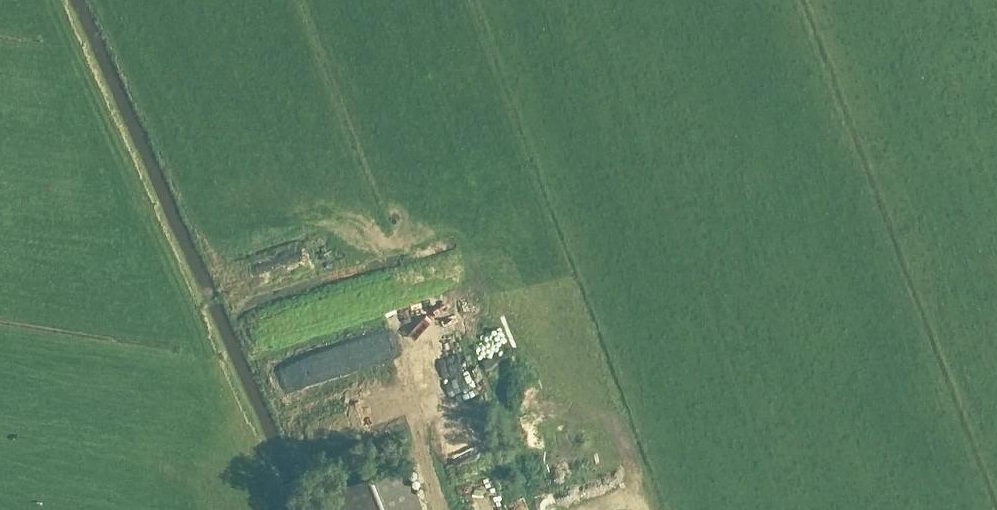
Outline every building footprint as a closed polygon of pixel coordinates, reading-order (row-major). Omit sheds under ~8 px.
[(346,509),(421,509),(403,465),(339,491),(346,509)]
